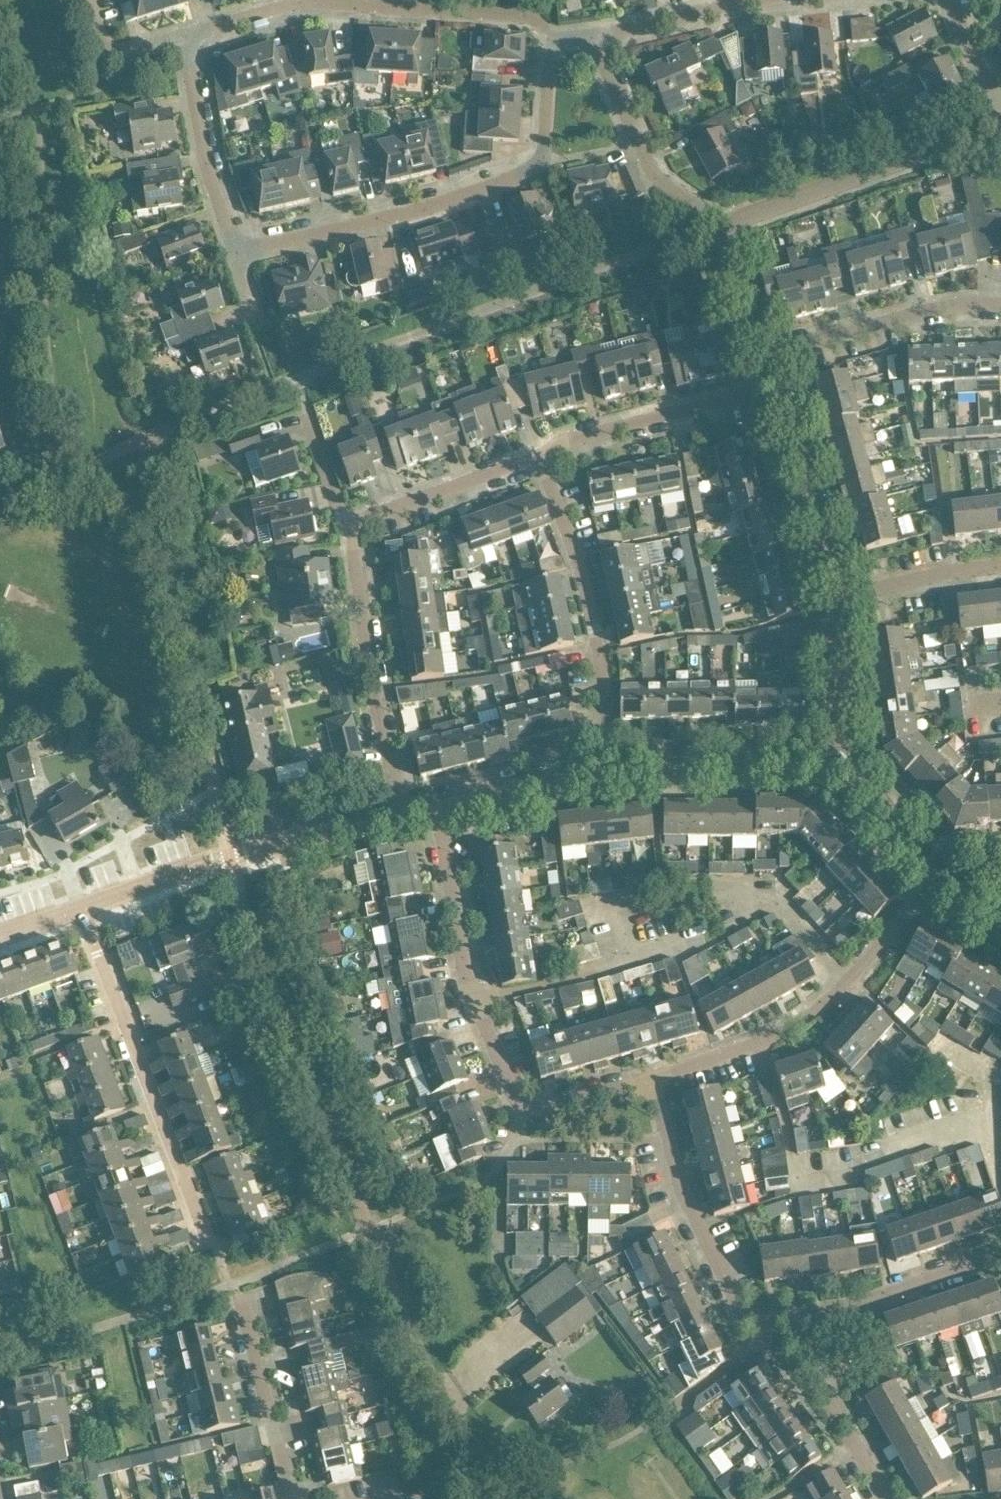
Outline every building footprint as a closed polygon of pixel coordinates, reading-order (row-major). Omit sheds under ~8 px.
[(159,0),(119,0),(122,8),(132,4),(137,19),(146,16),(147,18),(163,14),(159,0)] [(163,14),(188,6),(187,0),(159,0),(163,14)] [(852,41),(877,41),(876,41),(893,39),(901,56),(937,37),(923,11),(887,29),(875,31),(874,19),(851,22),(852,41)] [(368,53),(357,52),(357,56),(354,82),(354,85),(378,87),(379,73),(393,74),(395,35),(369,33),(368,53)] [(742,54),(745,82),(762,80),(762,73),(784,71),(783,53),(781,33),(753,36),(755,53),(742,54)] [(720,42),(733,72),(741,69),(738,34),(720,42)] [(287,48),(291,61),(300,90),(311,88),(309,78),(326,76),(327,86),(354,82),(357,56),(357,52),(356,52),(356,56),(333,59),(330,35),(304,39),(305,46),(287,48)] [(421,37),(395,35),(393,74),(408,76),(408,86),(417,87),(418,76),(430,77),(431,61),(419,61),(421,37)] [(474,51),(472,73),(498,75),(498,63),(523,64),(525,38),(485,35),(484,52),(474,51)] [(794,77),(801,95),(818,94),(817,76),(836,74),(834,54),(832,35),(804,37),(807,69),(793,70),(794,77)] [(274,45),(250,53),(261,91),(276,86),(279,96),(300,90),(291,61),(280,64),(274,45)] [(701,69),(698,64),(690,46),(672,53),(674,58),(645,71),(653,90),(657,88),(659,93),(658,94),(669,117),(686,110),(680,95),(693,90),(686,76),(701,69)] [(261,91),(250,53),(225,60),(228,73),(221,75),(221,76),(223,83),(222,84),(221,86),(221,88),(215,89),(220,114),(249,105),(246,95),(261,91)] [(918,74),(925,89),(927,93),(915,98),(924,118),(938,113),(934,107),(964,92),(947,59),(918,74)] [(438,61),(437,73),(449,74),(450,62),(438,61)] [(880,80),(882,83),(887,93),(913,79),(907,66),(880,80)] [(481,99),(480,114),(520,117),(522,91),(485,89),(486,77),(473,76),(471,98),(481,99)] [(732,85),(731,103),(736,104),(736,108),(752,99),(742,81),(737,84),(737,85),(732,85)] [(113,109),(117,128),(130,127),(134,154),(142,153),(161,149),(161,145),(177,143),(172,111),(156,114),(154,102),(113,109)] [(751,105),(740,111),(746,123),(757,117),(751,105)] [(480,114),(470,113),(470,114),(466,113),(465,128),(469,128),(469,129),(465,129),(465,133),(463,153),(492,155),(493,142),(518,143),(520,117),(480,114)] [(693,145),(712,180),(741,164),(725,137),(736,131),(726,113),(697,129),(703,139),(693,145)] [(418,136),(402,139),(411,179),(436,173),(431,151),(443,148),(437,121),(415,126),(418,136)] [(411,179),(402,139),(387,143),(385,133),(363,138),(368,163),(380,160),(386,184),(411,179)] [(359,165),(365,163),(359,135),(337,139),(340,154),(324,157),(333,196),(359,191),(356,178),(362,176),(359,165)] [(292,165),(276,168),(285,207),(322,199),(310,150),(289,155),(292,165)] [(180,158),(173,159),(126,166),(134,214),(148,211),(181,206),(178,184),(184,183),(180,158)] [(285,207),(276,168),(261,172),(259,162),(236,167),(241,192),(254,189),(260,213),(285,207)] [(645,195),(632,167),(618,173),(619,175),(610,177),(608,170),(587,174),(586,171),(569,174),(575,209),(614,201),(614,199),(629,196),(631,202),(645,195)] [(946,220),(938,222),(951,272),(977,266),(973,251),(989,251),(986,225),(984,216),(985,216),(974,175),(960,175),(969,211),(963,212),(967,227),(949,231),(946,220)] [(506,252),(495,257),(499,269),(526,259),(520,243),(549,232),(545,220),(549,219),(552,216),(553,211),(551,207),(548,205),(544,204),(540,205),(536,194),(506,205),(512,222),(507,224),(506,221),(505,222),(508,230),(499,233),(506,252)] [(985,216),(984,216),(986,225),(989,251),(1000,250),(1000,215),(985,216)] [(951,272),(938,222),(931,224),(934,235),(916,240),(910,218),(901,221),(903,231),(910,259),(920,256),(925,276),(935,274),(935,276),(951,272)] [(478,254),(474,239),(469,222),(456,226),(457,231),(453,232),(451,225),(414,236),(425,270),(476,255),(478,254)] [(129,225),(113,227),(115,240),(130,237),(129,225)] [(195,226),(158,239),(168,268),(205,254),(195,226)] [(499,269),(495,257),(485,230),(484,231),(486,235),(474,239),(478,254),(476,255),(485,287),(503,281),(499,269)] [(888,247),(871,252),(880,288),(889,285),(890,288),(906,284),(900,261),(910,259),(903,231),(885,236),(888,247)] [(116,243),(121,256),(147,246),(143,233),(116,243)] [(356,288),(360,287),(361,288),(379,284),(382,296),(402,291),(397,268),(385,270),(379,244),(352,250),(356,271),(353,272),(349,274),(348,278),(347,282),(349,285),(352,288),(356,288)] [(850,245),(833,249),(842,288),(852,285),(855,297),(871,293),(870,290),(880,288),(871,252),(853,256),(850,245)] [(842,288),(833,249),(821,252),(826,269),(809,274),(806,262),(798,264),(811,315),(827,310),(827,308),(836,305),(833,290),(842,288)] [(272,274),(282,318),(284,317),(282,310),(311,303),(312,311),(329,307),(326,292),(319,264),(317,264),(315,258),(297,263),(299,268),(272,274)] [(811,315),(798,264),(791,266),(794,278),(776,282),(773,270),(761,274),(772,317),(784,314),(785,321),(811,315)] [(169,310),(179,337),(207,327),(203,316),(225,308),(215,280),(199,285),(198,282),(175,290),(181,306),(169,310)] [(408,289),(414,306),(437,297),(431,281),(408,289)] [(338,290),(326,292),(329,307),(341,304),(338,290)] [(638,293),(625,298),(630,309),(642,305),(638,293)] [(207,327),(179,337),(165,342),(166,344),(167,343),(170,350),(177,354),(184,351),(189,364),(200,360),(207,376),(229,368),(228,364),(243,359),(233,331),(211,339),(207,327)] [(697,329),(690,331),(702,381),(729,374),(719,336),(700,340),(697,329)] [(664,333),(653,336),(661,367),(671,364),(677,388),(702,381),(690,331),(682,333),(685,344),(668,349),(664,333)] [(640,391),(656,387),(651,369),(661,367),(653,336),(653,334),(635,339),(638,350),(621,355),(630,391),(639,388),(640,391)] [(932,383),(954,382),(955,382),(954,348),(954,339),(943,339),(943,349),(931,349),(932,383)] [(591,346),(581,348),(586,370),(596,367),(605,400),(621,396),(620,393),(630,391),(621,355),(603,359),(600,348),(592,350),(591,346)] [(495,347),(487,350),(492,366),(500,363),(495,347)] [(998,347),(975,348),(977,381),(1000,381),(998,347)] [(554,359),(546,361),(560,412),(586,405),(577,372),(586,370),(581,348),(571,351),(574,367),(557,371),(554,359)] [(955,382),(954,382),(955,395),(978,394),(977,381),(975,348),(954,348),(955,382)] [(909,384),(932,383),(931,349),(907,350),(909,384)] [(895,357),(887,358),(890,379),(898,378),(895,357)] [(542,375),(511,383),(520,410),(531,407),(534,418),(560,412),(546,361),(539,363),(542,375)] [(495,394),(478,400),(490,435),(500,432),(501,434),(516,428),(511,413),(520,410),(511,383),(505,367),(496,370),(499,379),(491,382),(495,394)] [(414,370),(392,377),(398,394),(420,386),(414,370)] [(815,381),(821,402),(866,390),(864,381),(850,384),(847,373),(815,381)] [(450,399),(440,403),(448,425),(452,435),(462,432),(467,446),(483,441),(482,438),(490,435),(478,400),(473,386),(449,396),(450,399)] [(823,423),(823,424),(855,416),(855,415),(858,414),(856,405),(869,401),(866,390),(821,402),(826,422),(823,423)] [(360,402),(356,391),(345,395),(349,406),(360,402)] [(405,413),(423,462),(448,453),(443,438),(452,435),(448,425),(440,403),(431,406),(434,415),(417,422),(413,410),(405,413)] [(382,425),(372,429),(381,452),(390,449),(398,471),(423,462),(405,413),(398,416),(402,427),(385,433),(382,425)] [(823,424),(829,446),(874,434),(872,423),(858,427),(855,416),(823,424)] [(907,416),(899,418),(901,426),(908,424),(907,416)] [(381,452),(372,429),(371,425),(352,432),(356,444),(338,450),(351,488),(377,478),(372,463),(383,459),(380,452),(381,452)] [(993,428),(979,429),(979,436),(993,435),(993,428)] [(979,436),(979,429),(965,430),(965,437),(979,436)] [(947,431),(934,432),(934,440),(947,439),(947,431)] [(256,432),(228,442),(233,458),(245,454),(248,463),(256,486),(258,487),(267,484),(268,484),(299,473),(287,438),(261,447),(256,432)] [(934,440),(934,432),(919,433),(920,441),(934,440)] [(829,446),(835,468),(866,459),(863,446),(877,442),(874,434),(829,446)] [(712,449),(718,472),(752,462),(746,440),(712,449)] [(987,443),(988,451),(1000,450),(1000,442),(987,443)] [(977,443),(965,444),(966,452),(978,452),(977,443)] [(966,452),(965,444),(953,445),(954,453),(966,452)] [(208,445),(195,449),(199,462),(212,458),(208,445)] [(695,453),(683,456),(687,478),(699,476),(698,473),(695,453)] [(677,458),(654,462),(661,496),(683,492),(677,458)] [(835,468),(840,489),(887,477),(884,466),(869,470),(866,459),(835,468)] [(654,462),(632,466),(639,500),(661,496),(654,462)] [(718,472),(724,493),(757,484),(752,462),(718,472)] [(632,466),(609,471),(615,505),(639,500),(632,466)] [(615,505),(609,471),(586,475),(593,509),(615,505)] [(905,472),(887,477),(888,483),(890,489),(908,484),(905,473),(905,472)] [(849,508),(877,500),(874,488),(888,483),(887,477),(840,489),(845,509),(849,508)] [(731,517),(738,514),(772,505),(769,494),(761,497),(757,484),(724,493),(731,517)] [(923,487),(925,502),(936,500),(934,485),(923,487)] [(690,490),(692,503),(700,501),(698,489),(690,490)] [(528,493),(518,496),(531,533),(550,526),(539,495),(530,499),(528,493)] [(509,506),(501,509),(512,540),(531,533),(518,496),(507,500),(509,506)] [(275,498),(255,502),(251,503),(256,528),(271,525),(274,543),(315,535),(309,504),(277,510),(275,498)] [(849,508),(855,531),(891,521),(885,498),(877,500),(849,508)] [(994,500),(973,503),(977,535),(998,532),(994,500)] [(700,501),(692,503),(695,515),(703,513),(700,501)] [(977,535),(973,503),(951,505),(955,537),(977,535)] [(229,505),(221,507),(224,521),(232,520),(229,505)] [(738,514),(744,536),(778,527),(772,505),(738,514)] [(489,507),(480,510),(493,547),(512,540),(501,509),(491,512),(489,507)] [(453,537),(466,571),(466,572),(474,569),(478,567),(481,564),(483,560),(483,555),(483,550),(493,547),(480,510),(469,514),(471,519),(462,523),(465,533),(453,537)] [(928,520),(930,535),(941,534),(939,518),(928,520)] [(675,521),(677,531),(690,528),(688,519),(675,521)] [(891,521),(855,531),(861,552),(897,543),(891,521)] [(655,526),(644,528),(645,539),(657,536),(655,526)] [(744,536),(750,558),(784,549),(778,527),(744,536)] [(645,539),(644,528),(631,531),(634,541),(645,539)] [(620,532),(616,532),(597,537),(599,548),(622,544),(620,532)] [(695,536),(697,548),(706,546),(703,534),(695,536)] [(941,534),(930,535),(932,546),(943,545),(941,534)] [(679,537),(685,560),(693,558),(688,535),(679,537)] [(390,570),(392,581),(429,576),(441,575),(437,551),(433,551),(432,542),(403,546),(405,558),(395,559),(396,569),(390,570)] [(603,565),(606,578),(650,568),(650,567),(651,567),(646,545),(609,553),(590,557),(592,568),(603,565)] [(706,546),(697,548),(700,560),(708,558),(706,546)] [(750,558),(756,580),(790,571),(784,549),(750,558)] [(286,591),(289,612),(333,606),(328,562),(304,565),(302,550),(276,553),(281,592),(286,591)] [(538,563),(541,575),(566,570),(562,558),(538,563)] [(685,560),(689,582),(690,583),(698,581),(696,573),(693,558),(685,560)] [(521,567),(522,572),(524,580),(535,577),(532,564),(521,567)] [(606,578),(611,599),(655,590),(650,568),(606,578)] [(469,580),(466,572),(466,571),(453,573),(454,582),(469,580)] [(756,580),(762,602),(796,593),(790,571),(756,580)] [(524,580),(522,572),(510,575),(511,582),(524,580)] [(399,591),(401,601),(432,597),(429,576),(392,581),(393,592),(399,591)] [(526,585),(530,607),(531,608),(564,600),(559,578),(526,585)] [(704,580),(707,593),(716,591),(713,578),(704,580)] [(684,583),(689,606),(695,605),(703,604),(698,581),(690,583),(689,582),(684,583)] [(615,621),(616,623),(648,615),(660,612),(655,590),(611,599),(613,611),(609,611),(611,622),(615,621)] [(707,593),(710,604),(718,602),(716,591),(707,593)] [(796,593),(762,602),(768,624),(802,615),(796,593)] [(979,596),(982,628),(1000,626),(1000,602),(1000,594),(979,596)] [(396,611),(397,622),(445,615),(443,595),(432,597),(401,601),(402,610),(396,611)] [(982,628),(979,596),(956,599),(960,631),(982,628)] [(468,600),(470,612),(478,610),(476,599),(468,600)] [(515,610),(520,633),(569,622),(564,600),(531,608),(530,607),(515,610)] [(483,604),(486,617),(493,616),(491,603),(483,604)] [(695,605),(689,606),(695,631),(709,632),(703,604),(695,605)] [(240,610),(230,612),(231,624),(242,622),(240,610)] [(478,610),(470,612),(472,625),(480,623),(478,610)] [(406,641),(437,637),(448,635),(445,615),(397,622),(399,632),(405,631),(406,641)] [(648,615),(616,623),(621,645),(653,638),(648,615)] [(493,616),(486,617),(488,631),(495,630),(493,616)] [(724,629),(722,617),(712,619),(715,631),(724,629)] [(569,622),(520,633),(525,655),(540,652),(541,653),(574,646),(569,622)] [(755,633),(757,642),(759,642),(762,641),(765,640),(766,640),(778,637),(778,627),(755,633)] [(802,627),(778,627),(778,637),(778,639),(802,639),(802,627)] [(869,636),(873,658),(919,651),(918,641),(903,643),(902,631),(869,636)] [(745,645),(757,642),(755,633),(743,636),(745,645)] [(723,636),(711,637),(711,646),(723,646),(723,636)] [(401,651),(403,662),(440,657),(437,637),(406,641),(407,650),(401,651)] [(711,646),(711,637),(697,637),(697,646),(698,646),(711,646)] [(469,653),(476,652),(485,650),(483,639),(467,641),(469,653)] [(676,639),(664,642),(666,651),(678,648),(676,639)] [(759,642),(757,642),(758,655),(767,655),(766,640),(765,640),(762,641),(759,642)] [(666,651),(664,642),(651,645),(653,654),(666,651)] [(289,643),(277,646),(281,664),(283,663),(292,661),(292,658),(289,643)] [(277,646),(269,648),(274,665),(281,664),(277,646)] [(956,657),(954,646),(945,647),(946,658),(956,657)] [(501,661),(499,648),(491,649),(493,662),(501,661)] [(485,650),(476,652),(478,664),(487,663),(485,650)] [(632,659),(630,650),(617,653),(619,661),(632,659)] [(873,658),(876,679),(907,675),(906,663),(920,661),(919,651),(873,658)] [(997,654),(986,655),(987,667),(998,666),(997,654)] [(987,667),(986,655),(975,657),(976,668),(987,667)] [(440,657),(403,662),(405,672),(410,672),(412,682),(442,678),(440,657)] [(545,657),(532,660),(534,668),(547,665),(545,657)] [(534,668),(532,660),(519,663),(521,671),(534,668)] [(511,673),(509,665),(497,668),(498,676),(511,673)] [(788,679),(781,679),(782,726),(804,725),(803,672),(795,672),(788,679)] [(876,679),(879,701),(924,694),(922,684),(909,686),(907,675),(876,679)] [(345,678),(335,680),(343,715),(354,713),(345,678)] [(480,679),(466,681),(467,689),(481,687),(480,679)] [(769,691),(758,692),(758,726),(782,726),(781,679),(770,679),(769,680),(769,691)] [(467,689),(466,681),(452,683),(453,691),(467,689)] [(712,684),(712,718),(725,718),(725,727),(736,727),(735,692),(735,683),(712,684)] [(757,683),(735,683),(735,692),(736,727),(758,726),(758,692),(757,683)] [(667,719),(690,719),(688,684),(666,685),(667,719)] [(690,719),(712,718),(712,684),(688,684),(690,719)] [(432,685),(423,686),(425,700),(426,700),(433,699),(432,685)] [(621,720),(644,720),(643,685),(620,686),(621,720)] [(644,720),(667,719),(666,685),(643,685),(644,720)] [(278,732),(266,686),(255,689),(256,695),(222,703),(239,776),(275,768),(267,735),(278,732)] [(425,700),(423,686),(396,690),(399,706),(426,702),(426,700),(425,700)] [(879,701),(882,722),(913,718),(912,705),(925,703),(924,694),(879,701)] [(964,726),(960,694),(949,695),(952,727),(964,726)] [(566,696),(542,702),(550,735),(574,729),(566,696)] [(542,702),(521,707),(529,740),(550,735),(542,702)] [(498,713),(500,723),(501,723),(509,756),(520,753),(517,743),(529,740),(521,707),(498,713)] [(352,717),(328,723),(341,771),(365,764),(352,717)] [(905,775),(907,772),(930,750),(916,735),(913,718),(882,722),(879,722),(883,752),(905,775)] [(464,719),(454,722),(465,767),(487,761),(479,729),(467,731),(464,719)] [(435,739),(443,772),(465,767),(454,722),(432,727),(435,739)] [(501,723),(500,723),(479,729),(487,761),(509,756),(501,723)] [(443,772),(435,739),(413,745),(421,778),(443,772)] [(979,755),(993,753),(1000,752),(1000,741),(978,743),(979,755)] [(13,780),(14,785),(19,784),(29,828),(45,820),(35,802),(30,781),(36,779),(27,745),(7,757),(13,780)] [(907,772),(920,787),(954,754),(946,746),(936,756),(930,750),(907,772)] [(993,753),(993,761),(1000,760),(1000,752),(993,753)] [(920,787),(935,803),(958,781),(950,772),(961,762),(954,754),(920,787)] [(122,772),(107,781),(114,793),(129,784),(122,772)] [(987,791),(988,823),(1000,822),(1000,776),(996,776),(997,790),(987,791)] [(15,789),(14,785),(13,780),(0,783),(3,792),(15,789)] [(958,781),(935,803),(931,807),(954,831),(989,829),(988,823),(987,791),(969,792),(958,781)] [(51,802),(57,813),(51,817),(65,843),(98,824),(76,785),(59,795),(60,796),(51,802)] [(799,836),(828,867),(855,843),(814,800),(755,799),(755,804),(755,836),(799,836)] [(664,836),(686,836),(687,804),(664,804),(664,836)] [(686,836),(710,836),(710,804),(687,804),(686,836)] [(710,836),(733,836),(733,804),(710,804),(710,836)] [(755,836),(755,804),(733,804),(733,836),(755,836)] [(650,806),(627,809),(631,842),(654,839),(650,806)] [(627,809),(604,811),(608,844),(631,842),(627,809)] [(581,814),(585,847),(586,854),(594,853),(593,846),(608,844),(604,811),(581,814)] [(561,850),(585,847),(581,814),(558,817),(561,850)] [(3,871),(30,864),(22,834),(26,834),(24,822),(0,827),(0,860),(3,871)] [(540,829),(545,864),(556,863),(552,827),(540,829)] [(471,840),(467,841),(471,863),(473,863),(482,862),(484,874),(473,876),(517,869),(514,846),(497,849),(495,836),(480,839),(473,840),(471,840)] [(827,869),(842,885),(866,862),(870,859),(855,843),(828,867),(827,869)] [(364,865),(367,885),(416,875),(415,866),(417,866),(414,854),(400,857),(397,845),(368,851),(356,854),(358,866),(364,865)] [(779,868),(788,868),(789,855),(780,855),(779,868)] [(842,885),(858,902),(882,879),(866,862),(842,885)] [(664,875),(686,875),(686,864),(663,864),(664,875)] [(686,864),(686,875),(698,875),(698,864),(686,864)] [(733,876),(733,864),(709,864),(709,876),(722,875),(733,876)] [(744,864),(733,864),(733,876),(743,876),(744,864)] [(486,886),(488,897),(521,892),(517,869),(473,877),(475,888),(486,886)] [(791,871),(784,877),(790,883),(797,876),(791,871)] [(381,914),(382,916),(410,911),(408,898),(422,895),(420,883),(418,883),(416,875),(367,885),(371,904),(365,905),(368,917),(381,914)] [(797,876),(790,883),(795,888),(802,881),(797,876)] [(645,877),(635,878),(636,890),(647,888),(645,877)] [(636,890),(635,878),(624,879),(625,891),(636,890)] [(882,879),(858,902),(874,919),(898,896),(882,879)] [(601,882),(589,883),(590,895),(602,893),(613,892),(613,891),(612,881),(601,882)] [(802,881),(795,888),(800,893),(807,887),(802,881)] [(577,885),(566,886),(567,897),(578,896),(577,885)] [(560,886),(552,887),(553,899),(562,898),(560,886)] [(488,897),(491,919),(525,914),(521,892),(488,897)] [(801,909),(808,916),(817,909),(809,901),(801,909)] [(560,922),(575,917),(583,915),(579,902),(562,904),(555,905),(560,922)] [(817,909),(808,916),(816,924),(824,917),(817,909)] [(388,928),(392,948),(429,940),(427,930),(429,930),(427,918),(412,920),(410,911),(382,916),(384,928),(388,928)] [(491,919),(495,942),(528,936),(525,914),(491,919)] [(773,914),(764,920),(769,930),(779,924),(773,914)] [(583,915),(575,917),(579,930),(587,928),(583,915)] [(330,926),(329,917),(315,919),(317,929),(330,926)] [(926,965),(927,966),(944,937),(924,925),(900,964),(919,976),(926,965)] [(193,926),(150,943),(160,972),(172,968),(174,967),(181,987),(168,992),(174,1007),(206,995),(201,980),(197,981),(190,961),(204,956),(193,926)] [(747,929),(737,934),(743,944),(752,939),(747,929)] [(335,932),(320,936),(324,956),(339,953),(335,932)] [(581,935),(584,947),(592,945),(588,933),(581,935)] [(743,944),(737,934),(727,940),(733,950),(743,944)] [(841,935),(833,943),(840,951),(849,943),(841,935)] [(495,942),(499,965),(532,959),(528,936),(495,942)] [(942,982),(943,982),(962,954),(965,950),(944,937),(927,966),(945,977),(942,982)] [(392,968),(394,980),(423,974),(421,962),(435,959),(433,946),(431,947),(429,940),(392,948),(395,967),(392,968)] [(592,945),(584,947),(586,952),(589,961),(602,958),(601,956),(597,943),(592,945)] [(68,944),(43,953),(54,983),(78,974),(68,944)] [(799,950),(778,962),(795,991),(815,980),(799,950)] [(707,951),(697,956),(703,966),(712,961),(707,951)] [(43,953),(19,962),(30,991),(54,983),(43,953)] [(957,1002),(963,994),(980,965),(962,954),(943,982),(942,982),(937,990),(957,1002)] [(703,966),(697,956),(688,962),(693,972),(703,966)] [(674,958),(663,962),(671,985),(682,981),(674,958)] [(532,959),(499,965),(502,988),(535,982),(532,959)] [(0,969),(0,982),(6,1000),(30,991),(19,962),(0,969)] [(778,962),(759,973),(775,1002),(795,991),(778,962)] [(651,965),(638,969),(640,978),(654,974),(651,965)] [(963,994),(982,1006),(1000,977),(980,965),(963,994)] [(640,978),(638,969),(623,974),(626,982),(640,978)] [(759,973),(738,984),(755,1013),(775,1002),(759,973)] [(388,1014),(404,1011),(403,1010),(442,1003),(440,994),(442,993),(439,981),(425,984),(423,974),(394,980),(375,983),(377,996),(384,995),(388,1014)] [(1000,1017),(1000,977),(982,1006),(1000,1017)] [(609,978),(598,982),(604,1001),(615,997),(609,978)] [(593,982),(578,985),(580,994),(595,991),(593,982)] [(738,984),(719,995),(735,1024),(755,1013),(738,984)] [(578,985),(558,990),(564,1011),(583,1006),(580,994),(578,985)] [(553,991),(538,994),(540,1003),(555,1000),(553,991)] [(540,1003),(538,994),(525,997),(526,1006),(540,1003)] [(735,1024),(719,995),(698,1006),(714,1035),(735,1024)] [(860,1007),(851,1017),(879,1041),(893,1026),(860,997),(855,1002),(860,1007)] [(887,1008),(895,1015),(903,1007),(895,999),(887,1008)] [(689,1000),(670,1005),(681,1048),(687,1046),(686,1039),(699,1035),(689,1000)] [(406,1045),(406,1046),(435,1037),(435,1036),(432,1025),(448,1022),(445,1010),(443,1010),(442,1003),(403,1010),(404,1011),(407,1030),(403,1031),(406,1045)] [(670,1005),(649,1011),(659,1046),(672,1043),(674,1050),(681,1048),(670,1005)] [(903,1007),(895,1015),(902,1023),(910,1015),(903,1007)] [(649,1011),(630,1017),(641,1059),(648,1057),(646,1050),(659,1046),(649,1011)] [(230,1017),(214,1022),(218,1034),(234,1028),(230,1019),(230,1017)] [(630,1017),(610,1022),(620,1058),(632,1054),(634,1061),(641,1059),(630,1017)] [(837,1022),(833,1027),(865,1057),(879,1041),(851,1017),(843,1027),(837,1022)] [(78,1027),(81,1035),(93,1031),(90,1022),(78,1027)] [(610,1022),(590,1028),(602,1070),(609,1068),(607,1061),(620,1058),(610,1022)] [(911,1031),(919,1039),(927,1031),(919,1023),(911,1031)] [(550,1039),(551,1039),(547,1027),(527,1033),(531,1044),(540,1080),(554,1076),(556,1083),(562,1081),(550,1039)] [(865,1057),(833,1027),(828,1033),(833,1038),(824,1048),(860,1080),(862,1077),(866,1077),(872,1070),(872,1067),(874,1064),(865,1057)] [(950,1037),(960,1043),(966,1033),(956,1027),(950,1037)] [(590,1028),(571,1033),(581,1068),(593,1065),(595,1072),(602,1070),(590,1028)] [(927,1031),(919,1039),(927,1047),(935,1039),(927,1031)] [(571,1033),(551,1039),(550,1039),(562,1081),(570,1079),(568,1072),(581,1068),(571,1033)] [(966,1033),(960,1043),(969,1048),(975,1039),(966,1033)] [(55,1035),(41,1040),(44,1049),(58,1044),(55,1035)] [(154,1075),(168,1070),(168,1069),(196,1058),(187,1035),(159,1046),(165,1061),(151,1066),(154,1075)] [(67,1073),(71,1083),(79,1080),(76,1073),(107,1061),(98,1037),(67,1049),(75,1070),(67,1073)] [(363,1038),(349,1041),(352,1060),(373,1054),(370,1037),(363,1038)] [(416,1058),(423,1076),(459,1062),(455,1054),(457,1053),(453,1041),(439,1047),(435,1037),(406,1046),(411,1060),(416,1058)] [(922,1051),(908,1037),(898,1048),(912,1061),(922,1051)] [(44,1049),(41,1040),(31,1044),(34,1052),(44,1049)] [(1000,1061),(1000,1049),(988,1042),(983,1050),(1000,1061)] [(799,1052),(792,1054),(805,1096),(817,1092),(825,1104),(845,1091),(832,1072),(821,1075),(814,1054),(801,1058),(799,1052)] [(163,1098),(177,1092),(176,1092),(205,1081),(216,1077),(207,1054),(196,1058),(168,1069),(168,1070),(173,1083),(159,1089),(163,1098)] [(807,1102),(805,1096),(792,1054),(785,1056),(787,1063),(774,1067),(786,1102),(789,1112),(809,1106),(807,1102)] [(80,1106),(88,1103),(85,1097),(116,1085),(107,1061),(76,1073),(79,1080),(84,1093),(76,1096),(80,1106)] [(427,1096),(432,1107),(459,1096),(455,1086),(468,1080),(464,1069),(462,1070),(459,1062),(423,1076),(430,1094),(427,1096)] [(233,1071),(230,1072),(236,1088),(253,1082),(247,1066),(233,1071)] [(756,1082),(761,1096),(770,1093),(765,1079),(756,1082)] [(897,1079),(887,1090),(894,1096),(904,1085),(897,1079)] [(171,1120),(185,1115),(185,1114),(213,1103),(205,1081),(176,1092),(177,1092),(182,1106),(168,1111),(171,1120)] [(85,1097),(88,1103),(93,1117),(85,1120),(88,1130),(97,1126),(94,1121),(125,1109),(116,1085),(85,1097)] [(235,1095),(242,1115),(262,1107),(255,1088),(235,1095)] [(679,1112),(681,1119),(724,1109),(718,1088),(683,1097),(686,1111),(679,1112)] [(894,1096),(887,1090),(878,1100),(884,1106),(894,1096)] [(770,1093),(761,1096),(766,1110),(774,1107),(770,1093)] [(440,1118),(447,1136),(447,1137),(483,1122),(480,1114),(482,1113),(477,1102),(463,1107),(459,1096),(432,1107),(436,1119),(440,1118)] [(180,1143),(194,1138),(193,1137),(221,1126),(213,1103),(185,1114),(185,1115),(190,1129),(177,1133),(180,1143)] [(693,1138),(729,1128),(724,1109),(681,1119),(683,1126),(690,1125),(693,1138)] [(769,1121),(773,1135),(781,1133),(778,1119),(769,1121)] [(447,1137),(447,1136),(435,1141),(444,1161),(452,1158),(456,1168),(483,1157),(479,1146),(493,1140),(488,1129),(486,1130),(483,1122),(447,1137)] [(392,1125),(382,1129),(389,1146),(399,1142),(392,1125)] [(193,1137),(194,1138),(199,1151),(185,1156),(188,1165),(231,1150),(221,1126),(193,1137)] [(690,1152),(692,1159),(734,1148),(729,1128),(693,1138),(696,1150),(690,1152)] [(79,1142),(87,1162),(119,1149),(120,1153),(134,1148),(131,1141),(118,1146),(111,1129),(79,1142)] [(806,1129),(794,1130),(797,1154),(809,1152),(806,1129)] [(781,1133),(773,1135),(776,1149),(785,1147),(781,1133)] [(828,1141),(829,1150),(844,1147),(843,1138),(828,1141)] [(913,1168),(935,1160),(941,1158),(937,1147),(909,1157),(913,1168)] [(700,1164),(704,1178),(739,1168),(734,1148),(692,1159),(693,1166),(700,1164)] [(87,1162),(94,1181),(126,1169),(127,1172),(141,1167),(138,1160),(125,1165),(120,1153),(119,1149),(87,1162)] [(966,1149),(956,1153),(960,1164),(970,1160),(966,1149)] [(763,1170),(765,1183),(789,1180),(785,1153),(766,1159),(761,1161),(763,1170)] [(204,1165),(213,1190),(244,1178),(247,1185),(255,1182),(251,1172),(243,1175),(235,1154),(204,1165)] [(548,1156),(548,1167),(548,1196),(548,1205),(569,1206),(569,1196),(569,1158),(560,1158),(560,1156),(548,1156)] [(569,1196),(590,1196),(590,1167),(591,1167),(591,1156),(578,1156),(578,1158),(569,1158),(569,1196)] [(909,1157),(901,1160),(905,1171),(908,1179),(916,1176),(913,1168),(909,1157)] [(941,1158),(935,1160),(938,1171),(949,1168),(945,1157),(941,1158)] [(901,1160),(891,1163),(895,1174),(905,1171),(901,1160)] [(895,1174),(891,1163),(865,1172),(866,1184),(895,1174)] [(507,1206),(528,1206),(529,1167),(508,1167),(507,1206)] [(548,1207),(548,1196),(548,1167),(529,1167),(528,1206),(548,1207)] [(590,1196),(590,1220),(610,1220),(610,1207),(612,1207),(613,1167),(591,1167),(590,1167),(590,1196)] [(631,1167),(613,1167),(612,1207),(631,1207),(631,1167)] [(700,1191),(702,1199),(744,1188),(739,1168),(704,1178),(707,1189),(700,1191)] [(94,1181),(101,1200),(133,1188),(135,1192),(148,1186),(146,1179),(132,1184),(127,1172),(126,1169),(94,1181)] [(409,1174),(402,1177),(406,1188),(418,1183),(415,1177),(409,1174)] [(635,1179),(634,1184),(638,1188),(643,1186),(644,1181),(640,1177),(635,1179)] [(213,1190),(222,1213),(253,1201),(256,1208),(264,1205),(260,1195),(252,1198),(247,1185),(244,1178),(213,1190)] [(789,1180),(765,1183),(766,1192),(770,1192),(790,1189),(789,1180)] [(101,1200),(108,1219),(140,1207),(142,1211),(156,1205),(153,1198),(139,1203),(135,1192),(133,1188),(101,1200)] [(744,1188),(702,1199),(704,1205),(711,1203),(714,1217),(749,1208),(744,1188)] [(867,1189),(856,1190),(858,1202),(869,1200),(867,1189)] [(844,1192),(833,1194),(834,1205),(845,1204),(844,1192)] [(973,1201),(984,1232),(1000,1226),(1000,1211),(995,1193),(973,1201)] [(799,1199),(802,1222),(814,1220),(812,1209),(823,1207),(821,1196),(799,1199)] [(253,1201),(222,1213),(231,1237),(247,1231),(250,1237),(272,1228),(269,1218),(261,1221),(256,1208),(253,1201)] [(973,1201),(951,1208),(962,1240),(984,1232),(973,1201)] [(784,1202),(774,1206),(777,1217),(788,1213),(784,1202)] [(777,1217),(774,1206),(764,1209),(768,1220),(777,1217)] [(108,1219),(115,1238),(148,1226),(149,1230),(163,1225),(160,1217),(146,1222),(142,1211),(140,1207),(108,1219)] [(951,1208),(929,1216),(940,1247),(962,1240),(951,1208)] [(612,1227),(611,1238),(618,1238),(627,1238),(628,1238),(652,1226),(647,1215),(629,1223),(622,1227),(612,1227)] [(929,1216),(908,1223),(919,1255),(940,1247),(929,1216)] [(919,1255),(908,1223),(886,1231),(896,1262),(918,1255),(919,1255)] [(115,1238),(123,1257),(155,1245),(156,1249),(170,1244),(167,1236),(153,1241),(149,1230),(148,1226),(115,1238)] [(627,1238),(618,1238),(625,1252),(633,1249),(664,1234),(664,1233),(657,1236),(652,1226),(628,1238),(627,1238)] [(516,1234),(516,1245),(543,1245),(543,1234),(516,1234)] [(633,1249),(642,1268),(674,1253),(664,1234),(633,1249)] [(874,1235),(851,1239),(856,1272),(879,1268),(874,1235)] [(851,1239),(829,1242),(834,1275),(856,1272),(851,1239)] [(829,1242),(806,1245),(811,1276),(809,1276),(809,1279),(834,1275),(829,1242)] [(804,1243),(782,1246),(787,1279),(809,1276),(811,1276),(806,1245),(804,1246),(804,1243)] [(549,1257),(569,1257),(569,1244),(549,1244),(549,1257)] [(569,1244),(569,1257),(578,1257),(578,1244),(569,1244)] [(155,1245),(123,1257),(130,1277),(159,1266),(160,1269),(177,1263),(174,1255),(161,1261),(156,1249),(155,1245)] [(543,1245),(516,1245),(516,1257),(543,1257),(543,1245)] [(787,1279),(782,1246),(760,1250),(765,1283),(787,1279)] [(642,1268),(652,1288),(683,1272),(674,1253),(642,1268)] [(590,1296),(595,1293),(604,1287),(594,1267),(575,1276),(590,1296)] [(652,1288),(661,1307),(693,1292),(683,1272),(652,1288)] [(280,1309),(285,1330),(317,1323),(312,1303),(327,1300),(324,1288),(331,1286),(328,1276),(325,1275),(320,1274),(315,1274),(309,1274),(304,1274),(301,1275),(298,1275),(293,1276),(288,1278),(282,1280),(275,1283),(276,1285),(278,1285),(280,1295),(278,1296),(278,1297),(281,1296),(282,1302),(280,1303),(281,1309),(280,1309)] [(971,1288),(982,1320),(1000,1314),(1000,1305),(993,1281),(971,1288)] [(602,1302),(608,1310),(617,1305),(610,1296),(604,1287),(595,1293),(602,1302)] [(536,1317),(558,1346),(596,1317),(574,1288),(536,1317)] [(971,1288),(949,1296),(960,1327),(963,1338),(985,1331),(982,1320),(971,1288)] [(664,1313),(671,1327),(702,1312),(693,1292),(661,1307),(649,1313),(653,1322),(660,1318),(659,1316),(664,1313)] [(949,1296),(927,1303),(938,1335),(960,1327),(949,1296)] [(615,1319),(622,1328),(629,1322),(620,1303),(617,1305),(608,1310),(615,1319)] [(927,1303),(905,1311),(916,1342),(938,1335),(927,1303)] [(916,1342),(905,1311),(883,1318),(894,1349),(916,1342)] [(671,1327),(680,1346),(712,1331),(702,1312),(671,1327)] [(629,1322),(622,1328),(629,1337),(636,1348),(644,1342),(629,1322)] [(302,1347),(305,1359),(329,1353),(329,1352),(326,1340),(322,1341),(317,1323),(285,1330),(290,1350),(302,1347)] [(175,1335),(180,1357),(213,1348),(208,1327),(175,1335)] [(712,1331),(680,1346),(688,1362),(679,1367),(689,1388),(721,1365),(716,1353),(721,1351),(712,1331)] [(657,1358),(644,1342),(636,1348),(648,1364),(657,1358)] [(180,1357),(185,1377),(218,1368),(213,1348),(180,1357)] [(296,1372),(301,1393),(349,1382),(341,1349),(329,1352),(329,1353),(305,1359),(308,1370),(296,1372)] [(140,1354),(143,1366),(153,1364),(150,1352),(140,1354)] [(541,1356),(535,1361),(519,1372),(528,1385),(529,1385),(534,1392),(520,1402),(538,1425),(567,1404),(549,1381),(544,1375),(551,1370),(541,1356)] [(143,1366),(148,1386),(158,1383),(153,1364),(143,1366)] [(693,1410),(696,1413),(697,1414),(731,1389),(742,1406),(771,1387),(758,1369),(750,1375),(744,1365),(697,1398),(693,1410)] [(189,1396),(196,1394),(196,1393),(223,1387),(222,1386),(218,1368),(185,1377),(189,1396)] [(866,1400),(877,1420),(906,1403),(895,1384),(898,1382),(891,1368),(852,1390),(860,1404),(866,1400)] [(5,1391),(9,1411),(65,1400),(59,1369),(12,1378),(14,1390),(5,1391)] [(932,1391),(925,1371),(915,1375),(921,1395),(932,1391)] [(674,1374),(663,1382),(675,1399),(686,1391),(674,1374)] [(953,1384),(950,1374),(939,1378),(942,1388),(953,1384)] [(648,1377),(633,1388),(642,1401),(657,1389),(648,1377)] [(103,1379),(96,1380),(98,1390),(105,1388),(103,1379)] [(385,1379),(372,1382),(375,1395),(388,1391),(385,1379)] [(988,1380),(978,1383),(982,1395),(992,1392),(988,1380)] [(318,1410),(320,1422),(345,1416),(342,1403),(338,1404),(336,1393),(350,1389),(349,1382),(301,1393),(306,1413),(318,1410)] [(148,1386),(152,1405),(162,1403),(158,1383),(148,1386)] [(982,1395),(978,1383),(968,1387),(972,1399),(982,1395)] [(196,1394),(201,1414),(236,1406),(231,1384),(222,1386),(223,1387),(196,1393),(196,1394)] [(783,1405),(771,1387),(742,1406),(743,1406),(732,1413),(745,1431),(783,1405)] [(948,1405),(943,1396),(933,1402),(938,1411),(948,1405)] [(15,1439),(15,1441),(62,1432),(59,1415),(68,1413),(65,1400),(9,1411),(13,1429),(25,1426),(27,1437),(15,1439)] [(162,1403),(152,1405),(156,1418),(165,1416),(162,1403)] [(877,1420),(888,1440),(917,1423),(906,1403),(877,1420)] [(796,1423),(783,1405),(745,1431),(757,1449),(767,1442),(768,1442),(796,1423)] [(236,1406),(201,1414),(205,1433),(240,1425),(236,1406)] [(696,1413),(686,1420),(699,1439),(694,1443),(699,1450),(710,1442),(715,1439),(707,1429),(697,1414),(696,1413)] [(956,1416),(958,1426),(970,1424),(968,1414),(956,1416)] [(311,1435),(316,1457),(349,1449),(344,1429),(348,1428),(345,1416),(320,1422),(323,1433),(311,1435)] [(699,1439),(686,1420),(677,1426),(695,1453),(713,1480),(731,1467),(718,1450),(716,1451),(705,1459),(699,1450),(694,1443),(699,1439)] [(394,1421),(375,1426),(378,1441),(398,1436),(394,1421)] [(767,1442),(757,1449),(770,1467),(780,1460),(808,1441),(796,1423),(768,1442),(767,1442)] [(888,1440),(900,1459),(929,1443),(917,1423),(888,1440)] [(104,1424),(90,1426),(92,1435),(105,1432),(104,1424)] [(970,1424),(958,1426),(960,1436),(971,1434),(970,1424)] [(232,1432),(235,1445),(260,1438),(258,1427),(232,1432)] [(159,1431),(162,1444),(172,1442),(168,1428),(159,1431)] [(62,1432),(15,1441),(18,1458),(27,1456),(29,1468),(49,1464),(66,1461),(63,1444),(73,1442),(71,1430),(62,1432)] [(223,1448),(235,1445),(232,1432),(220,1435),(223,1448)] [(235,1445),(238,1456),(249,1453),(263,1450),(260,1438),(235,1445)] [(196,1442),(199,1454),(211,1450),(208,1439),(196,1442)] [(821,1459),(808,1441),(780,1460),(793,1478),(821,1459)] [(900,1459),(911,1479),(940,1463),(929,1443),(900,1459)] [(974,1448),(963,1450),(965,1461),(976,1459),(974,1448)] [(349,1449),(316,1457),(321,1476),(324,1475),(327,1487),(362,1478),(359,1466),(354,1467),(349,1449)] [(164,1450),(153,1454),(156,1465),(167,1461),(164,1450)] [(981,1455),(988,1494),(1000,1491),(1000,1452),(981,1455)] [(249,1453),(238,1456),(240,1467),(251,1464),(249,1453)] [(156,1465),(153,1454),(141,1457),(144,1468),(156,1465)] [(976,1459),(965,1461),(967,1474),(978,1472),(976,1459)] [(82,1464),(84,1474),(86,1483),(112,1476),(110,1464),(95,1468),(93,1461),(82,1464)] [(117,1462),(110,1464),(112,1476),(120,1473),(117,1462)] [(911,1479),(922,1498),(924,1498),(952,1483),(940,1463),(911,1479)] [(60,1479),(73,1477),(84,1474),(82,1464),(58,1469),(60,1479)] [(735,1469),(726,1476),(739,1496),(749,1489),(735,1469)] [(808,1498),(827,1498),(843,1490),(832,1471),(802,1488),(808,1498)] [(84,1474),(73,1477),(75,1488),(86,1486),(86,1483),(84,1474)] [(726,1476),(716,1483),(727,1498),(734,1498),(739,1496),(726,1476)] [(62,1481),(45,1484),(47,1496),(64,1492),(62,1481)] [(16,1498),(23,1498),(41,1495),(38,1483),(14,1488),(16,1498)] [(247,1497),(248,1498),(275,1498),(273,1490),(253,1495),(247,1497)] [(843,1490),(827,1498),(849,1498),(843,1490)]
